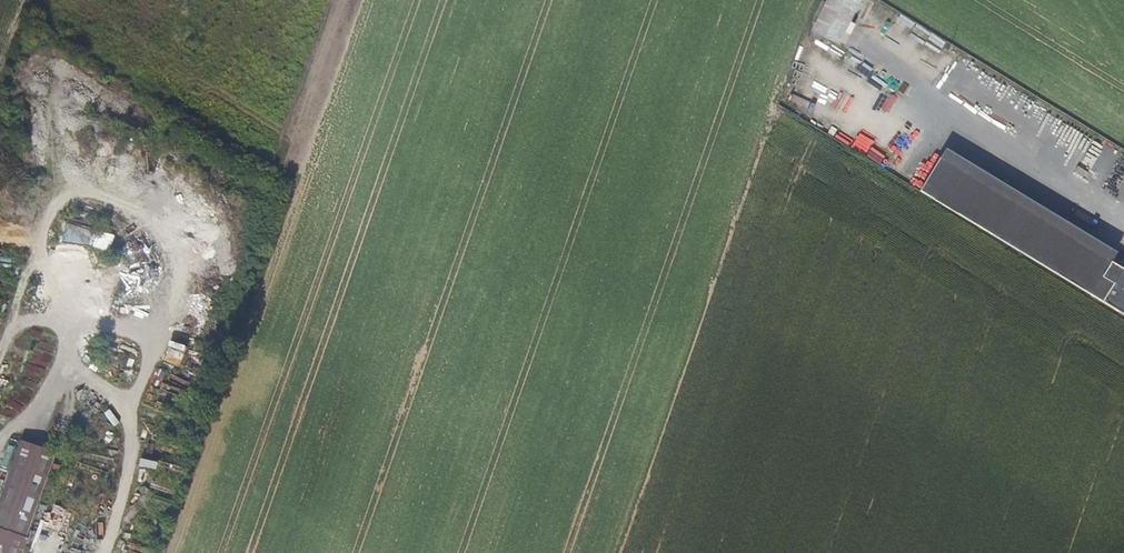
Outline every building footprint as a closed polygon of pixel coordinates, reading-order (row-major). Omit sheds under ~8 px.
[(861,0),(824,0),(808,33),(839,47),(861,0)] [(938,155),(919,190),(1089,293),(1111,258),(938,155)] [(1123,314),(1123,266),(1111,258),(1089,293),(1123,314)] [(27,370),(22,383),(37,388),(41,375),(27,370)] [(20,432),(0,487),(0,551),(6,552),(19,552),(56,446),(20,432)]
